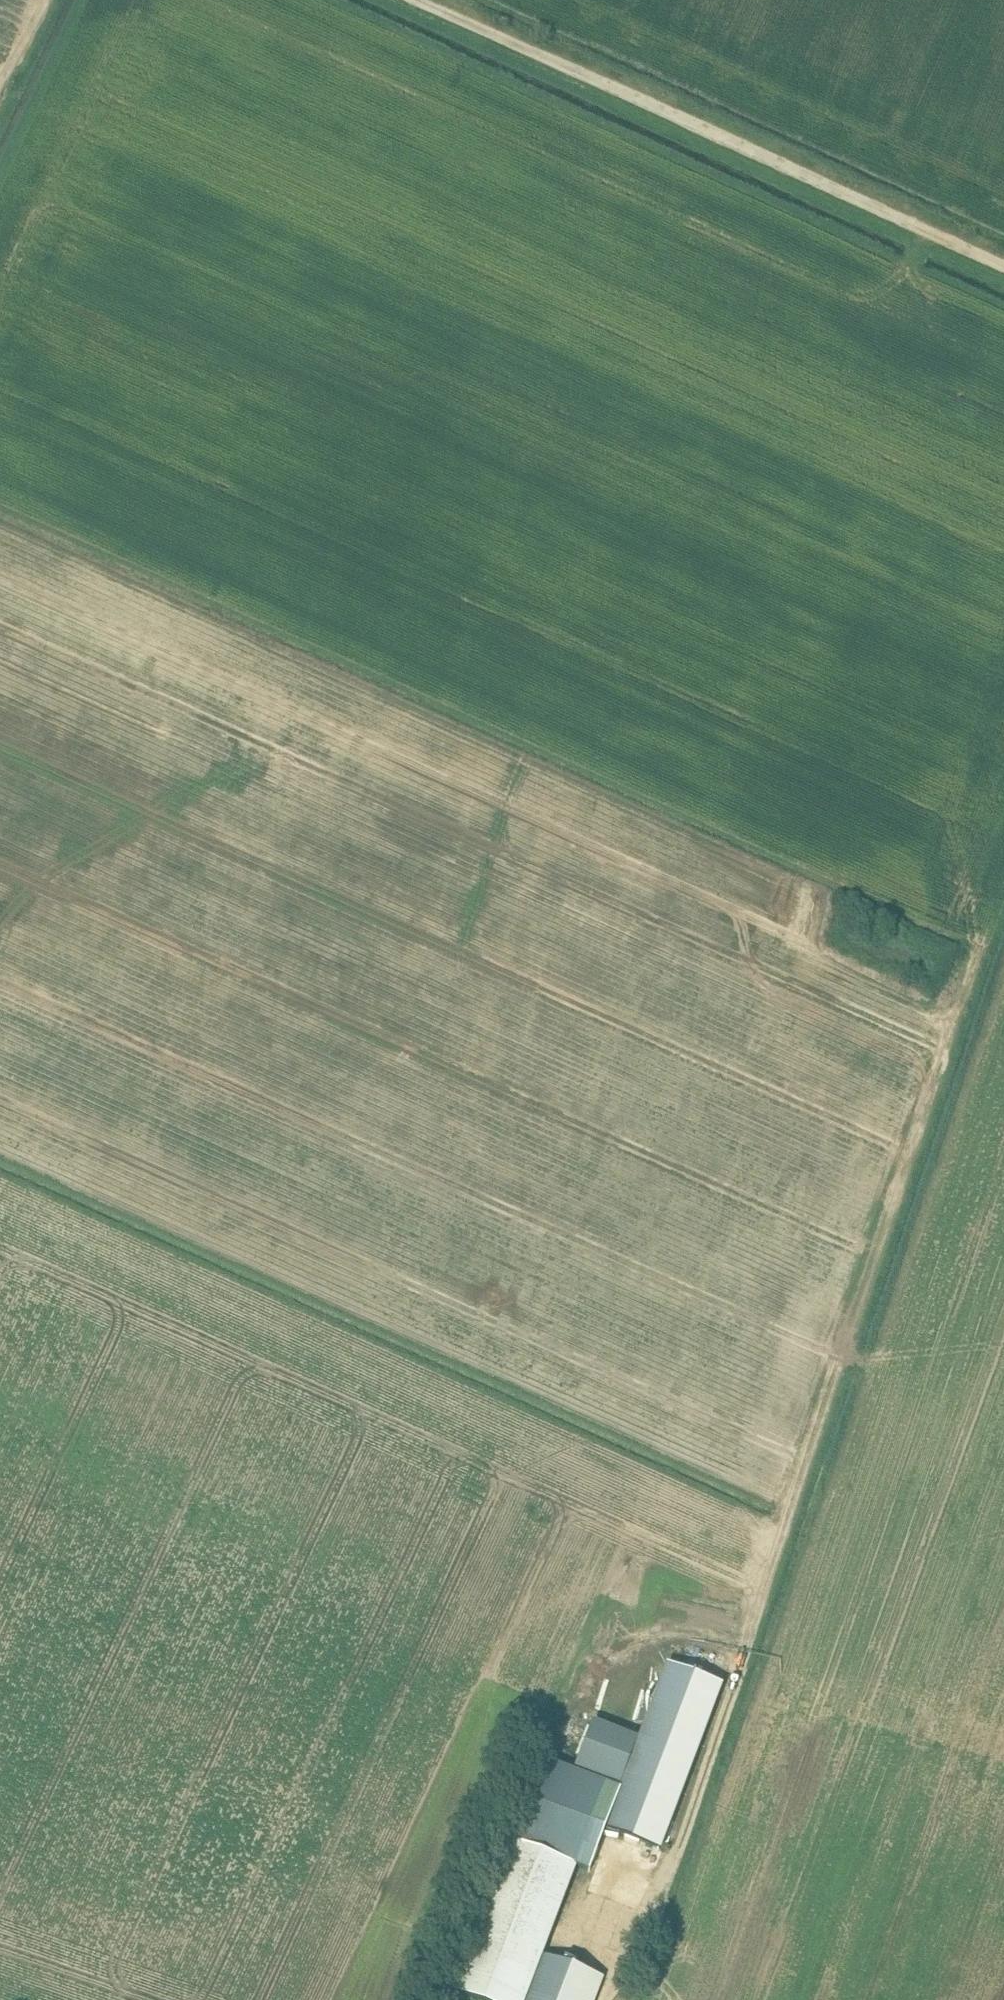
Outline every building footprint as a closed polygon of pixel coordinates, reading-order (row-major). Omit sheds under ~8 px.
[(454,1991),(478,1999),(525,1999),(542,1955),(543,1955),(577,1866),(589,1871),(605,1830),(657,1849),(658,1847),(681,1787),(721,1685),(668,1665),(651,1709),(640,1737),(620,1789),(616,1788),(572,1771),(544,1760),(454,1991)] [(602,1978),(543,1955),(542,1955),(525,1999),(594,1999),(602,1978)]
